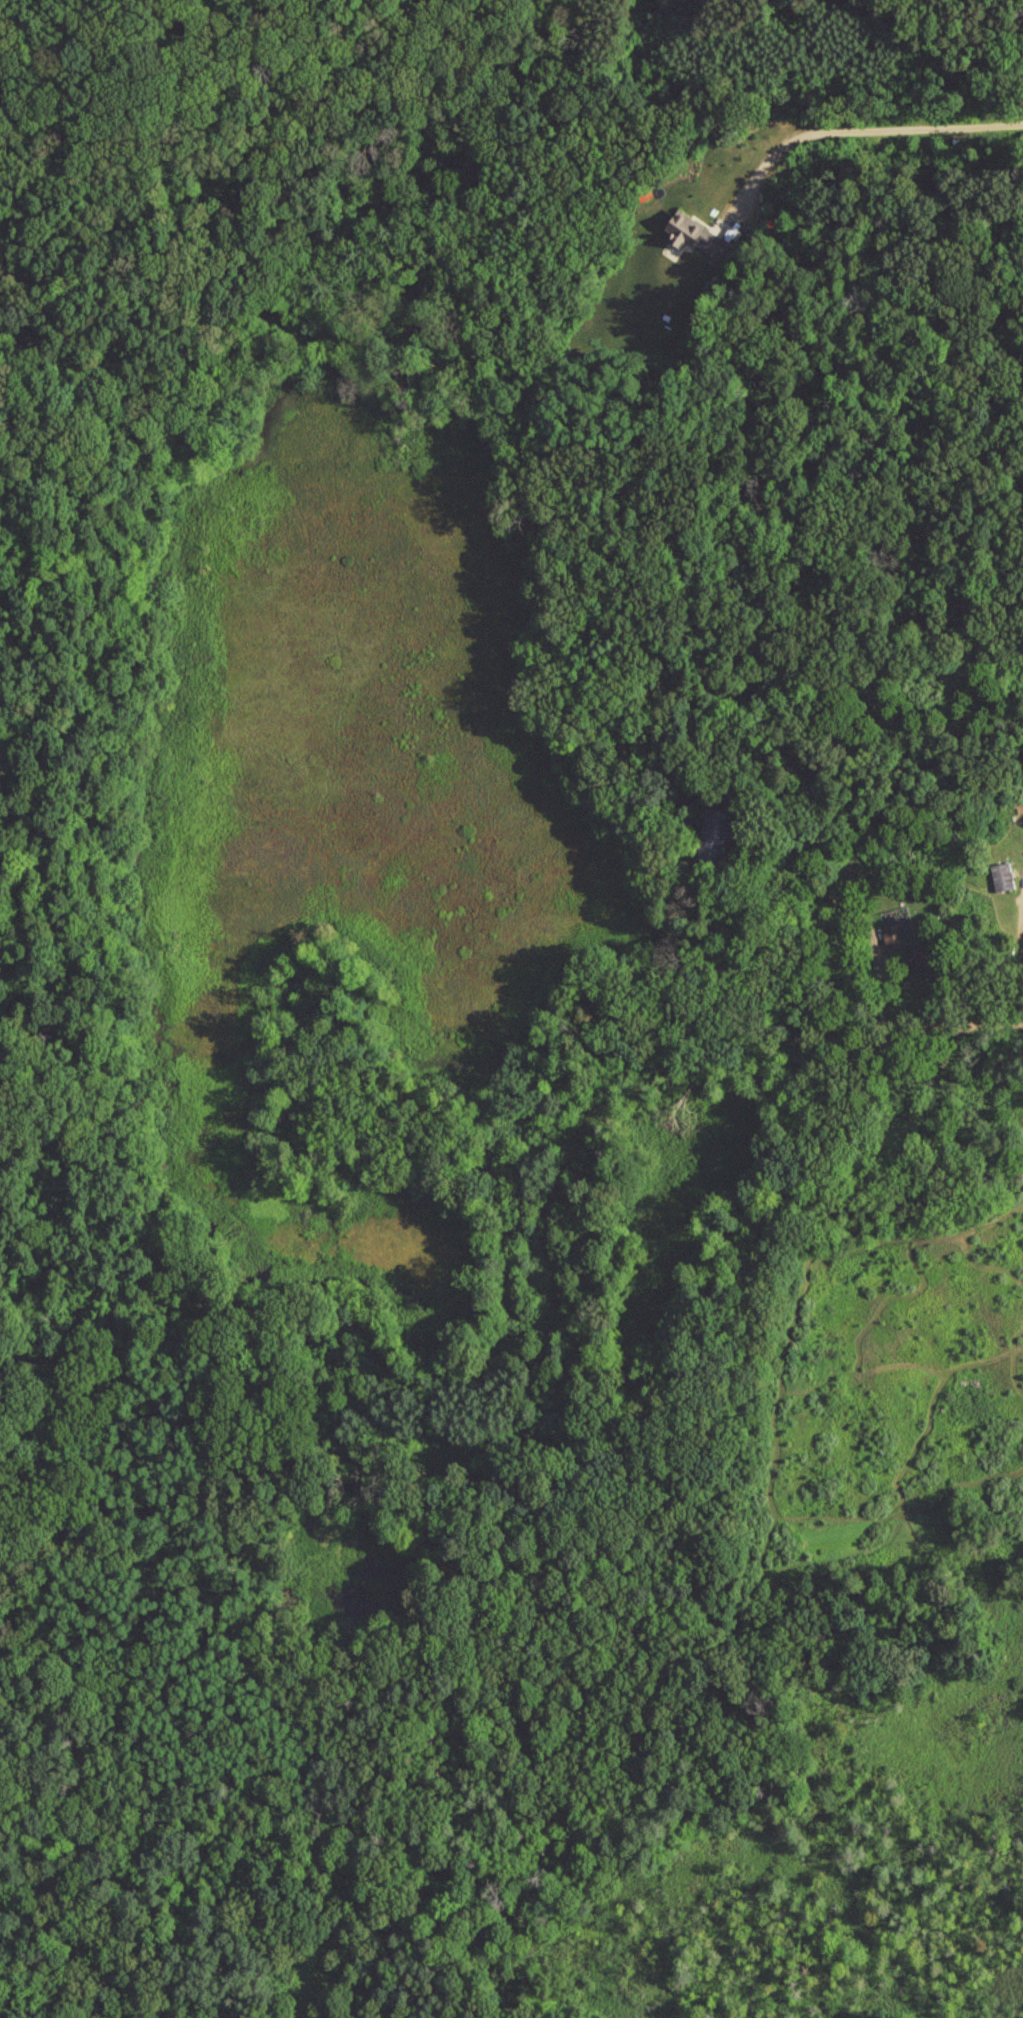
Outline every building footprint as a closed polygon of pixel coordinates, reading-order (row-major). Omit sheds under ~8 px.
[(672,231),(689,242),(684,251),(698,260),(713,236),(682,216),(672,231)] [(1000,899),(1021,893),(1012,867),(992,873),(1000,899)] [(903,950),(903,931),(882,931),(883,950),(903,950)]
